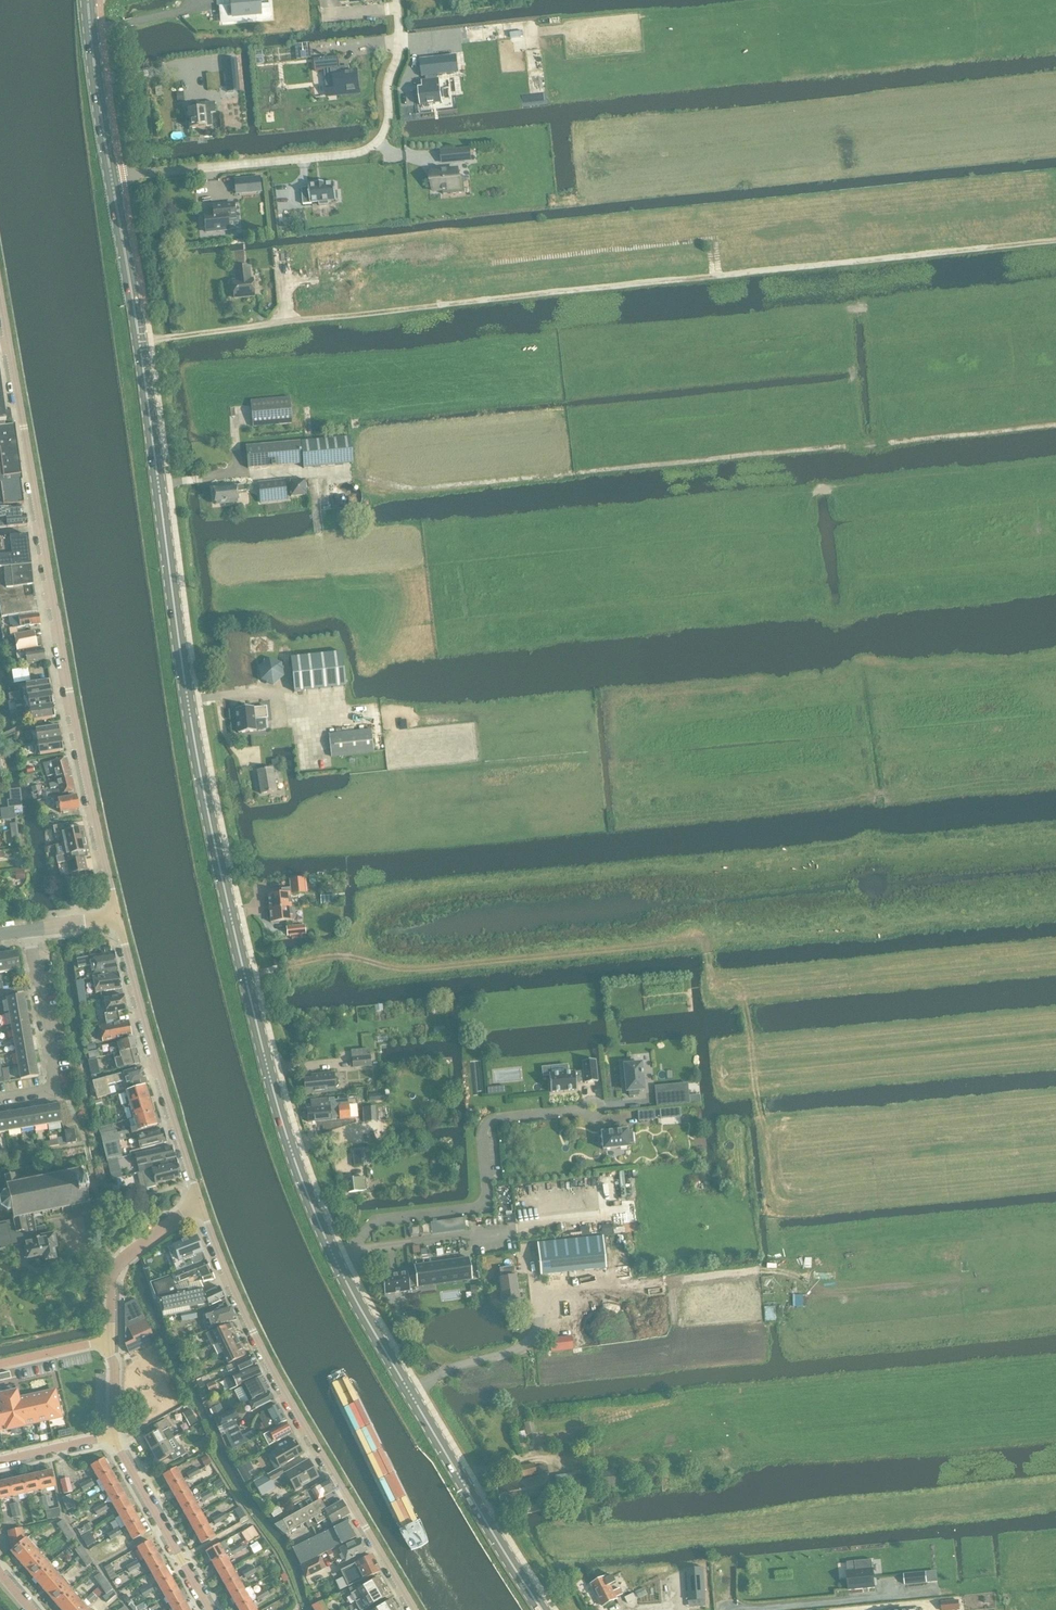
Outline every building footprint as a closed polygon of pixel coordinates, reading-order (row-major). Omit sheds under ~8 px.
[(232,6),(233,18),(242,17),(256,16),(260,15),(259,8),(268,7),(268,0),(231,0),(232,6)] [(310,44),(296,45),(297,60),(311,58),(310,44)] [(423,89),(419,90),(421,106),(442,103),(440,80),(438,80),(437,76),(453,74),(452,56),(420,60),(422,77),(427,77),(428,81),(422,82),(423,89)] [(325,71),(327,91),(336,90),(337,96),(359,94),(357,72),(350,73),(346,73),(345,67),(340,68),(339,57),(314,60),(315,72),(325,71)] [(240,91),(237,59),(224,61),(227,93),(240,91)] [(196,110),(188,111),(190,129),(212,127),(210,114),(215,113),(214,103),(196,105),(196,110)] [(470,149),(455,150),(456,162),(471,161),(470,149)] [(458,170),(432,172),(434,192),(443,191),(444,191),(451,190),(451,194),(465,193),(464,176),(458,177),(458,170)] [(260,177),(234,180),(236,194),(262,192),(260,177)] [(309,188),(302,189),(303,205),(312,204),(312,203),(319,203),(320,206),(329,205),(329,202),(336,201),(336,202),(337,202),(337,201),(339,201),(338,191),(336,192),(335,183),(334,183),(334,184),(325,185),(324,183),(321,184),(317,184),(316,184),(316,185),(310,186),(310,185),(309,185),(309,188)] [(214,215),(204,216),(206,233),(229,231),(228,220),(235,219),(234,205),(213,207),(214,215)] [(255,297),(253,280),(250,280),(249,267),(235,268),(235,269),(236,281),(232,282),(234,299),(255,297)] [(250,402),(252,428),(292,424),(290,399),(250,402)] [(4,426),(0,427),(0,450),(4,478),(22,476),(15,425),(4,426)] [(248,470),(303,465),(303,469),(353,465),(350,438),(246,448),(248,470)] [(24,503),(21,481),(23,481),(22,476),(4,478),(0,450),(0,506),(24,503)] [(305,480),(289,482),(291,498),(307,496),(305,480)] [(261,504),(287,501),(285,481),(258,484),(261,504)] [(245,487),(235,488),(235,487),(226,488),(226,490),(216,491),(216,490),(214,491),(216,505),(237,503),(236,494),(246,493),(245,487)] [(26,516),(24,516),(23,507),(0,509),(0,528),(28,525),(27,516),(26,516)] [(30,567),(30,566),(31,566),(28,536),(0,539),(0,570),(30,567)] [(36,598),(33,586),(31,566),(30,567),(0,570),(0,604),(36,598)] [(0,604),(0,606),(2,618),(11,616),(19,615),(38,612),(36,598),(0,604)] [(11,616),(8,617),(10,627),(13,626),(13,629),(17,628),(40,625),(39,615),(19,618),(19,615),(11,616)] [(13,629),(9,629),(10,637),(14,636),(15,644),(16,648),(17,652),(26,650),(26,654),(44,651),(43,647),(38,648),(36,640),(35,632),(19,635),(18,635),(17,628),(13,629)] [(9,654),(10,662),(17,661),(17,662),(23,661),(22,659),(27,658),(28,665),(45,662),(44,651),(26,654),(26,650),(17,652),(9,654)] [(342,652),(290,658),(294,693),(346,687),(342,652)] [(258,666),(260,679),(273,685),(284,675),(281,662),(269,658),(258,666)] [(226,687),(257,684),(255,662),(224,665),(226,687)] [(15,670),(10,671),(13,684),(29,681),(27,671),(15,673),(15,670)] [(28,698),(51,694),(49,681),(26,685),(28,698)] [(30,710),(53,706),(51,694),(28,698),(30,710)] [(53,706),(30,710),(32,722),(55,719),(53,706)] [(264,706),(235,709),(238,730),(238,733),(255,731),(256,730),(266,729),(265,718),(268,717),(266,706),(264,706)] [(38,743),(61,739),(59,727),(36,730),(38,743)] [(379,728),(333,733),(337,768),(382,763),(379,728)] [(61,739),(38,743),(40,756),(63,752),(61,739)] [(43,764),(45,769),(46,772),(53,770),(69,766),(66,758),(43,764)] [(21,765),(20,765),(22,774),(23,774),(34,771),(32,764),(25,766),(25,765),(21,765)] [(54,774),(55,778),(71,774),(69,766),(53,770),(46,772),(47,776),(54,774)] [(256,771),(261,795),(276,792),(274,780),(279,779),(278,773),(274,774),(272,768),(256,771)] [(50,789),(58,787),(73,783),(71,774),(55,778),(56,782),(49,784),(50,789)] [(73,783),(58,787),(59,790),(51,792),(52,797),(60,795),(75,791),(73,783)] [(61,814),(63,813),(63,814),(68,813),(68,812),(79,810),(76,797),(59,800),(59,797),(53,798),(55,807),(59,806),(61,814)] [(8,808),(0,809),(2,820),(15,818),(15,814),(14,807),(8,808)] [(47,816),(48,824),(59,822),(58,814),(47,816)] [(60,832),(63,844),(86,839),(83,827),(69,830),(68,824),(53,827),(55,834),(60,832)] [(63,844),(55,846),(58,857),(56,857),(58,864),(66,862),(69,875),(87,871),(84,858),(79,859),(78,853),(87,851),(88,851),(86,839),(63,844)] [(17,880),(25,879),(24,871),(16,872),(17,880)] [(269,909),(291,907),(290,894),(305,893),(304,879),(290,880),(291,888),(281,889),(282,895),(268,896),(269,909)] [(334,895),(320,896),(321,904),(335,903),(334,895)] [(291,907),(269,909),(271,923),(292,921),(292,919),(294,919),(296,917),(295,910),(293,908),(291,908),(291,907)] [(287,937),(306,935),(305,925),(286,927),(287,937)] [(3,955),(6,972),(19,970),(16,952),(3,955)] [(78,968),(80,967),(91,965),(93,976),(118,971),(115,952),(79,959),(77,959),(78,968)] [(93,978),(94,984),(96,994),(122,989),(119,974),(93,978)] [(85,991),(78,992),(79,1003),(87,1002),(85,991)] [(9,1013),(27,1010),(24,996),(7,999),(9,1013)] [(108,1014),(104,1015),(107,1026),(121,1022),(119,1012),(127,1010),(123,996),(104,1000),(108,1014)] [(11,1026),(29,1023),(27,1010),(9,1013),(11,1026)] [(133,1036),(129,1021),(100,1028),(103,1042),(133,1036)] [(14,1039),(31,1036),(29,1023),(11,1026),(14,1039)] [(434,1037),(443,1036),(442,1027),(433,1028),(434,1037)] [(16,1052),(34,1049),(31,1036),(14,1039),(16,1052)] [(111,1055),(113,1055),(136,1049),(133,1039),(117,1043),(118,1047),(109,1049),(111,1055)] [(18,1066),(36,1063),(34,1049),(16,1052),(18,1066)] [(136,1049),(113,1055),(117,1070),(139,1064),(136,1049)] [(99,1051),(88,1053),(89,1059),(100,1057),(99,1051)] [(369,1057),(352,1058),(353,1068),(370,1066),(369,1057)] [(88,1061),(91,1076),(100,1075),(97,1059),(88,1061)] [(567,1066),(542,1068),(543,1076),(549,1075),(551,1093),(576,1090),(576,1083),(584,1082),(584,1083),(597,1082),(595,1060),(582,1062),(583,1072),(575,1073),(574,1072),(568,1073),(567,1066)] [(36,1063),(18,1066),(21,1080),(38,1077),(36,1063)] [(641,1064),(624,1066),(625,1075),(626,1082),(627,1091),(629,1091),(630,1097),(638,1096),(638,1090),(643,1090),(642,1075),(642,1072),(641,1072),(641,1064)] [(141,1068),(92,1082),(97,1099),(110,1095),(108,1086),(125,1081),(127,1089),(147,1084),(141,1068)] [(333,1078),(333,1074),(314,1076),(314,1079),(304,1080),(305,1094),(334,1092),(334,1087),(337,1087),(338,1085),(338,1079),(336,1077),(333,1078)] [(687,1084),(655,1087),(657,1105),(689,1102),(687,1084)] [(126,1093),(123,1094),(123,1095),(126,1105),(123,1106),(124,1110),(130,1108),(133,1118),(152,1113),(148,1099),(145,1087),(126,1093)] [(690,1103),(699,1103),(699,1095),(689,1096),(690,1103)] [(311,1109),(307,1109),(308,1123),(336,1120),(336,1118),(339,1118),(339,1120),(350,1119),(348,1097),(337,1098),(337,1100),(334,1101),(334,1099),(310,1101),(311,1109)] [(103,1106),(101,1100),(95,1102),(96,1108),(103,1106)] [(45,1107),(48,1125),(61,1123),(58,1105),(45,1107)] [(35,1127),(48,1125),(45,1107),(32,1109),(35,1127)] [(377,1108),(363,1108),(364,1122),(378,1121),(377,1108)] [(21,1130),(35,1127),(32,1109),(18,1112),(21,1130)] [(659,1110),(660,1119),(680,1117),(679,1109),(659,1110)] [(653,1110),(638,1112),(639,1121),(653,1120),(653,1110)] [(8,1132),(21,1130),(18,1112),(5,1114),(8,1132)] [(152,1113),(133,1118),(136,1128),(130,1129),(132,1133),(156,1126),(152,1113)] [(164,1129),(136,1136),(140,1150),(167,1142),(164,1129)] [(67,1145),(75,1143),(73,1130),(69,1131),(65,1132),(67,1145)] [(119,1141),(126,1139),(125,1135),(129,1134),(128,1130),(117,1133),(117,1131),(100,1134),(103,1144),(104,1145),(119,1141)] [(627,1130),(601,1133),(603,1150),(629,1147),(628,1144),(633,1143),(632,1133),(627,1134),(627,1130)] [(104,1145),(107,1159),(107,1161),(114,1160),(118,1159),(123,1158),(119,1141),(104,1145)] [(138,1166),(143,1165),(145,1171),(154,1169),(177,1163),(177,1161),(172,1146),(135,1155),(138,1166)] [(371,1149),(352,1151),(354,1168),(373,1165),(371,1149)] [(114,1160),(107,1161),(109,1167),(119,1165),(118,1159),(114,1160)] [(154,1169),(145,1171),(143,1172),(147,1189),(156,1187),(155,1184),(181,1178),(177,1163),(154,1169)] [(43,1213),(52,1212),(52,1214),(53,1214),(53,1211),(61,1210),(62,1212),(63,1212),(63,1209),(71,1208),(71,1210),(73,1210),(72,1208),(81,1206),(81,1208),(83,1208),(82,1206),(88,1205),(89,1206),(90,1206),(90,1205),(91,1204),(91,1203),(89,1203),(88,1197),(89,1197),(89,1195),(88,1196),(87,1193),(88,1193),(88,1191),(89,1191),(89,1190),(88,1190),(87,1183),(88,1183),(88,1182),(86,1182),(86,1180),(85,1181),(85,1178),(85,1177),(83,1170),(85,1170),(85,1169),(83,1169),(83,1168),(81,1168),(82,1170),(75,1171),(75,1169),(73,1169),(74,1172),(65,1173),(65,1171),(63,1172),(64,1174),(55,1175),(55,1173),(54,1173),(54,1176),(45,1177),(45,1175),(44,1175),(44,1178),(36,1179),(36,1176),(34,1177),(25,1179),(26,1182),(18,1183),(17,1181),(16,1182),(15,1175),(6,1177),(7,1184),(6,1185),(7,1186),(5,1186),(5,1188),(7,1187),(8,1193),(5,1194),(5,1192),(4,1193),(4,1195),(0,1200),(0,1205),(1,1209),(0,1209),(0,1210),(2,1209),(7,1213),(7,1215),(8,1215),(9,1214),(12,1213),(13,1219),(43,1213)] [(121,1171),(111,1173),(110,1173),(111,1179),(113,1179),(122,1177),(121,1171)] [(364,1178),(347,1180),(348,1193),(366,1191),(364,1178)] [(119,1199),(120,1199),(130,1196),(137,1194),(136,1190),(129,1192),(128,1188),(117,1192),(119,1199)] [(26,1244),(27,1249),(25,1250),(27,1260),(35,1258),(35,1259),(38,1258),(45,1256),(46,1261),(47,1261),(50,1264),(53,1263),(55,1260),(56,1259),(54,1248),(57,1247),(54,1234),(47,1236),(45,1226),(39,1227),(38,1220),(35,1221),(34,1217),(35,1217),(42,1216),(44,1216),(43,1213),(13,1219),(12,1219),(13,1221),(0,1224),(0,1250),(26,1244)] [(465,1232),(464,1218),(442,1221),(444,1235),(465,1232)] [(580,1227),(581,1237),(590,1236),(589,1226),(580,1227)] [(612,1226),(601,1226),(603,1237),(614,1235),(612,1226)] [(178,1256),(171,1258),(177,1272),(203,1261),(199,1253),(201,1252),(201,1253),(201,1252),(195,1236),(195,1237),(182,1242),(182,1241),(173,1245),(178,1256)] [(615,1239),(607,1240),(609,1264),(618,1263),(617,1258),(626,1258),(624,1236),(615,1237),(615,1239)] [(603,1237),(537,1243),(540,1276),(606,1269),(603,1237)] [(410,1291),(409,1287),(417,1286),(417,1288),(472,1280),(469,1258),(414,1266),(416,1277),(408,1278),(408,1273),(382,1277),(384,1295),(410,1291)] [(149,1283),(153,1294),(154,1294),(156,1299),(158,1298),(163,1316),(163,1317),(175,1315),(180,1313),(190,1311),(190,1309),(198,1306),(196,1300),(199,1299),(198,1297),(205,1294),(200,1283),(213,1280),(209,1270),(205,1261),(194,1266),(168,1277),(149,1283)] [(515,1276),(514,1267),(500,1269),(501,1278),(499,1278),(502,1302),(519,1299),(515,1276)] [(196,1300),(198,1306),(207,1303),(208,1307),(216,1303),(224,1299),(219,1287),(205,1294),(198,1297),(199,1299),(196,1300)] [(125,1305),(126,1341),(127,1341),(127,1344),(125,1345),(129,1354),(154,1343),(155,1342),(145,1321),(146,1321),(137,1300),(125,1305)] [(208,1327),(208,1330),(235,1321),(229,1306),(204,1314),(206,1320),(208,1319),(210,1327),(208,1327)] [(196,1310),(180,1314),(181,1317),(182,1322),(198,1319),(196,1310)] [(230,1324),(213,1332),(218,1343),(236,1335),(235,1335),(232,1328),(234,1327),(232,1323),(230,1324)] [(223,1353),(240,1345),(237,1339),(239,1338),(238,1334),(235,1335),(236,1335),(218,1343),(223,1353)] [(572,1337),(550,1339),(551,1352),(567,1351),(573,1351),(572,1337)] [(240,1345),(223,1353),(228,1364),(246,1356),(242,1349),(244,1348),(243,1344),(240,1345)] [(239,1372),(246,1368),(256,1364),(252,1355),(225,1367),(228,1373),(235,1369),(235,1368),(237,1367),(239,1372)] [(190,1356),(185,1358),(187,1363),(190,1369),(195,1367),(190,1356)] [(227,1379),(224,1380),(229,1391),(231,1390),(244,1384),(261,1376),(256,1366),(227,1379)] [(201,1376),(197,1367),(191,1370),(195,1379),(201,1376)] [(0,1374),(0,1381),(11,1379),(10,1372),(0,1374)] [(241,1387),(234,1390),(241,1404),(248,1401),(249,1403),(270,1393),(261,1376),(244,1384),(245,1385),(241,1387)] [(202,1381),(196,1383),(199,1389),(204,1387),(202,1381)] [(210,1385),(207,1386),(209,1393),(218,1389),(215,1382),(210,1385)] [(6,1429),(7,1431),(24,1427),(24,1426),(61,1417),(61,1416),(60,1409),(59,1409),(55,1391),(18,1399),(17,1392),(0,1395),(0,1400),(1,1404),(0,1404),(0,1431),(6,1429)] [(268,1395),(267,1394),(270,1393),(249,1403),(244,1406),(248,1414),(271,1402),(271,1400),(272,1398),(270,1396),(268,1395)] [(220,1404),(209,1410),(213,1418),(224,1412),(220,1404)] [(270,1430),(286,1422),(277,1405),(261,1414),(270,1430)] [(222,1428),(235,1422),(235,1421),(239,1419),(234,1409),(216,1417),(222,1428)] [(197,1422),(190,1410),(183,1414),(190,1426),(197,1422)] [(157,1433),(144,1439),(151,1451),(166,1443),(174,1439),(169,1429),(171,1428),(166,1420),(153,1427),(157,1433)] [(231,1449),(236,1447),(249,1441),(256,1438),(253,1432),(242,1437),(235,1422),(222,1428),(231,1449)] [(524,1424),(527,1435),(535,1433),(532,1422),(524,1424)] [(285,1425),(263,1437),(268,1447),(290,1435),(285,1425)] [(516,1434),(519,1444),(527,1442),(525,1432),(516,1434)] [(166,1443),(151,1451),(157,1463),(170,1456),(173,1461),(186,1455),(181,1446),(179,1447),(174,1439),(166,1443)] [(295,1440),(273,1454),(267,1457),(275,1470),(280,1467),(303,1454),(295,1440)] [(206,1456),(200,1459),(205,1467),(211,1463),(206,1456)] [(98,1479),(111,1472),(104,1460),(91,1467),(98,1479)] [(309,1460),(285,1474),(295,1491),(319,1477),(309,1460)] [(544,1510),(541,1500),(528,1502),(528,1499),(550,1494),(546,1475),(549,1475),(547,1467),(544,1468),(542,1466),(535,1468),(534,1464),(510,1469),(513,1480),(536,1475),(536,1477),(495,1486),(500,1506),(524,1500),(525,1504),(521,1504),(523,1514),(544,1510)] [(244,1466),(238,1470),(241,1477),(248,1473),(244,1466)] [(186,1474),(188,1477),(199,1471),(197,1467),(186,1474)] [(169,1488),(182,1481),(175,1469),(162,1476),(169,1488)] [(279,1469),(267,1476),(267,1475),(254,1483),(262,1497),(275,1489),(272,1483),(283,1476),(279,1469)] [(36,1475),(40,1491),(54,1488),(51,1471),(36,1475)] [(199,1471),(188,1477),(190,1480),(201,1474),(199,1471)] [(105,1492),(118,1484),(111,1472),(98,1479),(105,1492)] [(26,1494),(40,1491),(36,1475),(22,1478),(26,1494)] [(11,1497),(26,1494),(22,1478),(8,1481),(11,1497)] [(71,1492),(68,1479),(61,1481),(64,1494),(71,1492)] [(80,1485),(81,1488),(92,1482),(91,1479),(80,1485)] [(220,1479),(214,1483),(218,1489),(224,1486),(220,1479)] [(312,1504),(318,1501),(321,1499),(334,1492),(327,1479),(305,1492),(310,1500),(306,1501),(309,1506),(312,1504)] [(11,1497),(8,1481),(0,1483),(0,1500),(11,1497)] [(175,1499),(188,1492),(182,1481),(169,1488),(175,1499)] [(92,1482),(81,1488),(83,1491),(94,1485),(92,1482)] [(112,1504),(125,1497),(118,1484),(105,1492),(112,1504)] [(175,1499),(182,1511),(195,1503),(201,1500),(212,1493),(210,1490),(199,1496),(198,1494),(192,1498),(188,1492),(175,1499)] [(212,1493),(201,1500),(203,1503),(214,1497),(212,1493)] [(42,1497),(45,1511),(47,1520),(53,1518),(51,1510),(49,1510),(47,1501),(46,1496),(42,1497)] [(119,1516),(132,1509),(125,1497),(112,1504),(119,1516)] [(308,1507),(282,1521),(284,1525),(288,1532),(299,1526),(305,1523),(308,1521),(311,1526),(316,1523),(317,1524),(318,1523),(322,1521),(327,1518),(331,1525),(343,1518),(348,1515),(341,1503),(341,1502),(326,1510),(321,1499),(318,1501),(312,1504),(309,1506),(308,1507)] [(188,1522),(201,1515),(195,1503),(182,1511),(188,1522)] [(93,1510),(95,1513),(106,1507),(104,1504),(93,1510)] [(106,1507),(95,1513),(97,1516),(108,1510),(106,1507)] [(234,1510),(240,1520),(246,1516),(240,1507),(234,1510)] [(270,1512),(273,1518),(282,1513),(279,1507),(270,1512)] [(59,1508),(51,1510),(53,1518),(61,1516),(59,1508)] [(126,1529),(139,1521),(132,1509),(119,1516),(126,1529)] [(212,1519),(213,1522),(225,1516),(223,1513),(212,1519)] [(213,1522),(215,1525),(226,1518),(230,1516),(228,1514),(225,1516),(213,1522)] [(195,1533),(208,1526),(201,1515),(188,1522),(195,1533)] [(327,1518),(322,1521),(326,1528),(331,1525),(327,1518)] [(62,1533),(69,1528),(63,1520),(56,1525),(62,1533)] [(139,1521),(126,1529),(133,1541),(145,1534),(139,1521)] [(282,1521),(274,1526),(285,1535),(288,1532),(284,1525),(282,1521)] [(28,1542),(32,1538),(32,1537),(33,1536),(34,1538),(55,1528),(52,1522),(42,1527),(41,1526),(31,1530),(32,1532),(29,1535),(28,1533),(31,1532),(30,1528),(22,1530),(21,1529),(8,1532),(12,1551),(10,1552),(60,1609),(87,1609),(28,1542)] [(92,1529),(94,1528),(91,1522),(88,1523),(83,1526),(84,1527),(87,1532),(92,1529)] [(307,1541),(292,1548),(301,1565),(320,1556),(326,1553),(331,1550),(356,1538),(346,1522),(308,1542),(307,1541)] [(208,1526),(195,1533),(201,1545),(214,1537),(208,1526)] [(241,1533),(247,1543),(258,1536),(252,1526),(241,1533)] [(84,1527),(78,1531),(81,1536),(87,1532),(84,1527)] [(69,1528),(62,1533),(68,1541),(75,1537),(69,1528)] [(107,1534),(109,1537),(120,1531),(118,1528),(107,1534)] [(120,1531),(109,1537),(111,1541),(122,1534),(120,1531)] [(96,1542),(90,1532),(81,1538),(87,1547),(96,1542)] [(339,1550),(345,1562),(365,1552),(359,1539),(339,1550)] [(144,1561),(157,1554),(150,1541),(137,1548),(144,1561)] [(206,1552),(212,1564),(225,1556),(225,1557),(231,1553),(242,1547),(240,1544),(229,1550),(224,1542),(206,1552)] [(80,1559),(87,1554),(81,1546),(74,1550),(80,1559)] [(231,1553),(232,1556),(243,1550),(242,1547),(231,1553)] [(87,1554),(80,1559),(86,1567),(93,1562),(87,1554)] [(151,1573),(164,1566),(157,1554),(144,1561),(151,1573)] [(231,1568),(225,1557),(225,1556),(212,1564),(219,1575),(231,1568)] [(326,1569),(320,1556),(300,1566),(306,1578),(326,1569)] [(348,1587),(351,1586),(379,1572),(371,1556),(340,1571),(348,1587)] [(856,1570),(847,1571),(849,1590),(875,1588),(872,1560),(855,1562),(856,1570)] [(126,1567),(127,1570),(139,1564),(137,1561),(126,1567)] [(117,1576),(110,1564),(104,1567),(111,1580),(117,1576)] [(139,1564),(127,1570),(129,1573),(140,1567),(139,1564)] [(158,1585),(171,1578),(164,1566),(151,1573),(158,1585)] [(242,1572),(244,1576),(255,1569),(253,1566),(242,1572)] [(704,1567),(686,1568),(689,1601),(706,1600),(704,1567)] [(225,1586),(238,1579),(231,1568),(219,1575),(225,1586)] [(255,1569),(244,1576),(246,1579),(257,1572),(255,1569)] [(100,1586),(106,1581),(100,1573),(94,1578),(100,1586)] [(926,1573),(905,1575),(906,1586),(927,1584),(926,1573)] [(606,1577),(591,1585),(597,1596),(611,1588),(610,1585),(616,1582),(613,1576),(608,1579),(606,1577)] [(165,1598),(178,1591),(171,1578),(158,1585),(165,1598)] [(355,1603),(363,1599),(383,1587),(378,1578),(362,1588),(359,1584),(349,1589),(351,1594),(350,1595),(355,1603)] [(231,1598),(244,1590),(238,1579),(225,1586),(231,1598)] [(106,1581),(100,1586),(106,1595),(103,1597),(106,1602),(116,1595),(106,1581)] [(140,1591),(141,1594),(153,1588),(151,1585),(140,1591)] [(356,1603),(359,1609),(365,1609),(368,1608),(388,1596),(383,1587),(363,1599),(356,1603)] [(97,1588),(92,1593),(97,1598),(102,1593),(97,1588)] [(153,1588),(141,1594),(143,1598),(154,1591),(153,1588)] [(611,1588),(597,1596),(603,1607),(617,1599),(616,1598),(622,1594),(620,1589),(613,1592),(611,1588)] [(255,1595),(257,1598),(268,1592),(266,1589),(255,1595)] [(238,1609),(251,1602),(244,1590),(231,1598),(238,1609)] [(185,1603),(178,1591),(165,1598),(172,1609),(185,1603)] [(268,1592),(257,1598),(259,1601),(269,1595),(268,1592)] [(92,1593),(85,1599),(90,1604),(97,1598),(92,1593)] [(126,1594),(122,1597),(126,1603),(130,1600),(126,1594)] [(633,1594),(625,1597),(628,1603),(636,1599),(633,1594)] [(126,1603),(131,1609),(137,1609),(136,1607),(131,1600),(130,1600),(126,1603)] [(396,1609),(391,1600),(375,1609),(395,1609),(396,1609)] [(327,1609),(322,1601),(312,1606),(314,1609),(325,1609),(327,1609)] [(251,1602),(238,1609),(255,1609),(251,1602)] [(943,1609),(959,1609),(959,1602),(942,1603),(943,1609)]
